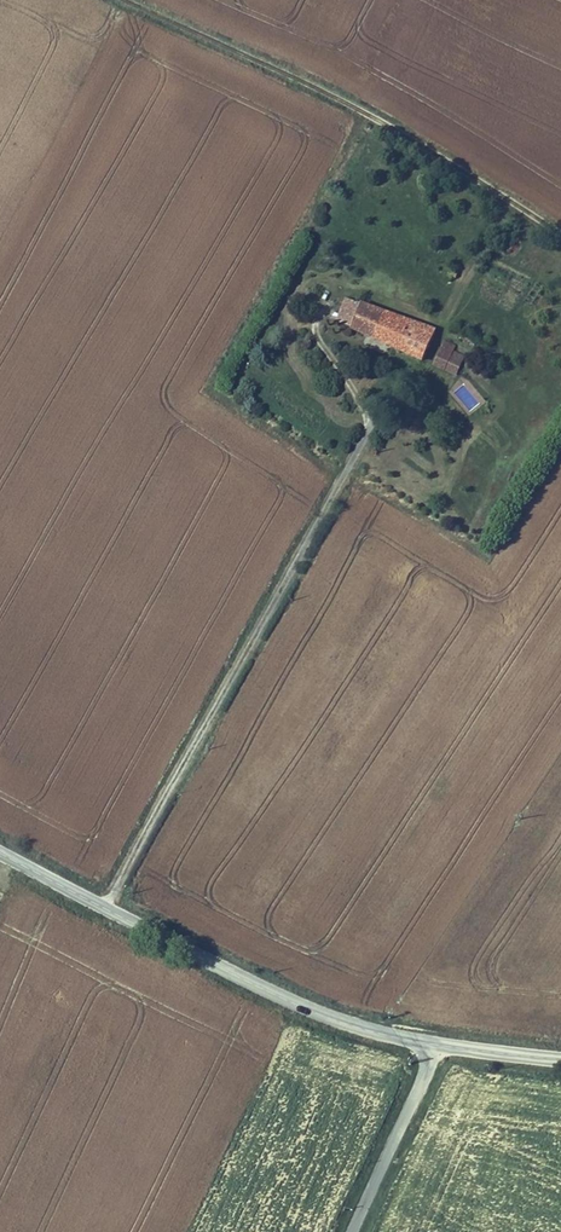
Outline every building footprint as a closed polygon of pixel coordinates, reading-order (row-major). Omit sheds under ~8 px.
[(350,327),(366,334),(379,307),(363,300),(350,327)] [(386,343),(398,316),(379,307),(366,334),(386,343)] [(435,366),(446,337),(398,316),(386,343),(435,366)] [(472,349),(461,345),(450,369),(449,371),(460,375),(472,349)] [(453,391),(469,413),(483,403),(466,381),(453,391)]
